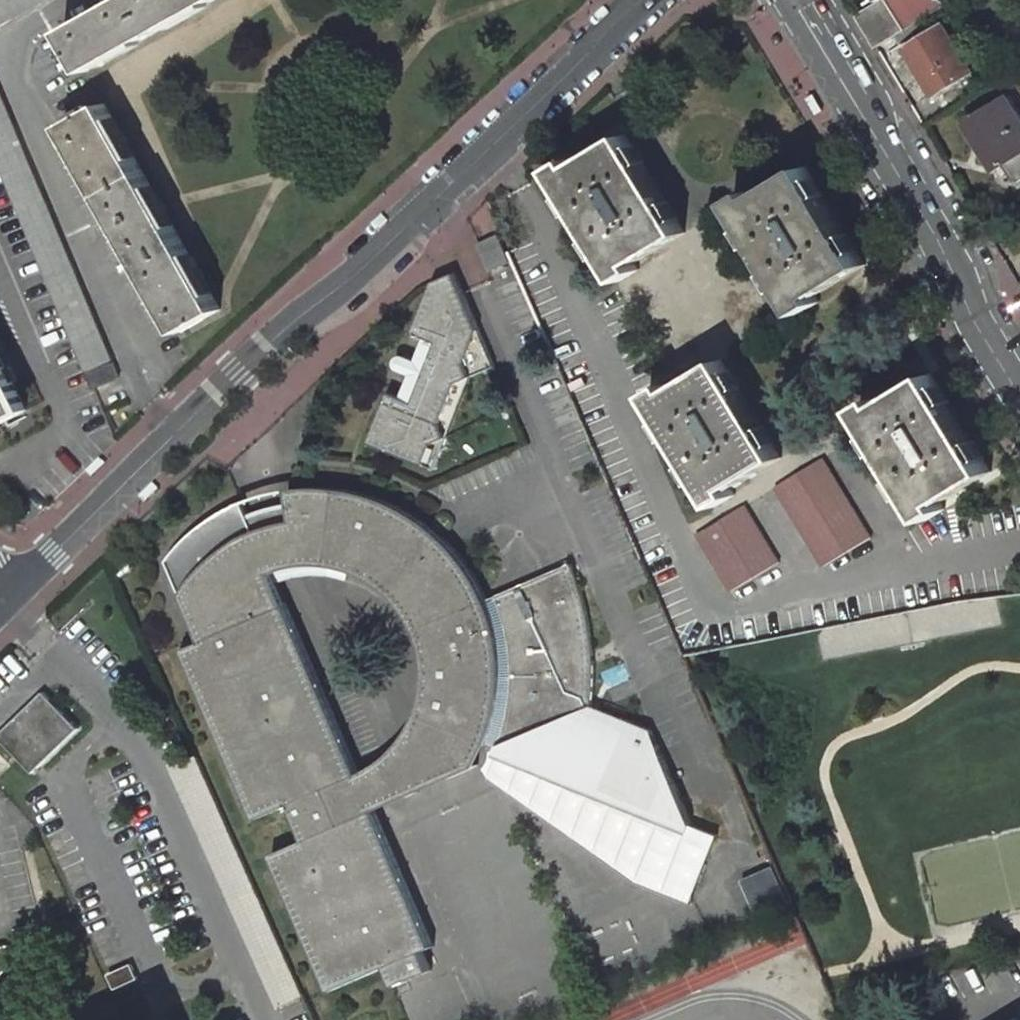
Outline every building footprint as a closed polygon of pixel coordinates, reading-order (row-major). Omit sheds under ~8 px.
[(64,32),(86,72),(214,0),(121,0),(64,32)] [(859,14),(878,47),(948,3),(943,0),(879,0),(859,14)] [(926,32),(901,48),(934,100),(972,78),(943,31),(930,39),(926,32)] [(112,362),(0,90),(0,164),(86,372),(112,362)] [(997,174),(1007,167),(1019,186),(1019,185),(1019,117),(1009,100),(967,126),(997,174)] [(88,113),(64,127),(180,332),(220,310),(104,103),(88,113)] [(685,233),(625,134),(575,164),(571,158),(553,169),(621,280),(638,270),(634,263),(685,233)] [(865,265),(805,166),(755,197),(752,190),(734,201),(802,313),(819,302),(815,296),(865,265)] [(478,244),(490,272),(510,263),(497,235),(478,244)] [(440,333),(410,412),(399,407),(402,398),(390,393),(369,443),(436,468),(448,437),(442,423),(458,383),(495,367),(464,294),(454,273),(434,282),(417,324),(429,329),(435,331),(440,333)] [(413,332),(426,337),(429,329),(417,324),(413,332)] [(411,374),(402,398),(399,407),(410,412),(440,333),(435,331),(429,329),(426,337),(417,361),(411,374)] [(398,356),(394,360),(394,361),(394,365),(397,368),(411,374),(417,361),(402,355),(398,356)] [(781,458),(721,360),(671,390),(667,384),(650,395),(717,506),(735,495),(731,489),(781,458)] [(2,423),(25,412),(0,361),(0,424),(2,423)] [(112,362),(86,372),(93,388),(119,378),(112,362)] [(877,397),(860,408),(927,519),(939,512),(945,509),(941,502),(991,472),(931,373),(881,404),(877,397)] [(871,537),(823,458),(775,487),(823,566),(871,537)] [(199,576),(183,598),(200,636),(183,644),(258,819),(290,806),(305,841),(273,856),(332,991),(386,967),(394,987),(431,971),(423,951),(434,947),(375,811),(343,825),(327,789),(360,774),(273,571),(283,568),(301,564),(319,563),(337,565),(354,570),(371,577),(378,582),(393,593),(405,607),(414,623),(418,631),(423,648),(426,666),(426,684),(422,702),(418,715),(488,743),(498,747),(694,824),(651,729),(593,705),(594,687),(595,669),(594,651),(592,633),(590,619),(585,602),(578,581),(571,565),(487,600),(479,584),(469,568),(461,558),(445,540),(426,524),(416,517),(400,508),(383,500),(365,495),(341,490),(317,488),(304,489),(293,489),(286,490),(289,505),(292,524),(265,531),(241,542),(220,558),(199,576)] [(168,562),(183,598),(199,576),(220,558),(241,542),(265,531),(292,524),(289,505),(269,510),(249,517),(248,517),(242,502),(233,506),(214,517),(197,529),(180,546),(168,562)] [(781,562),(745,505),(697,535),(732,592),(781,562)] [(995,596),(817,630),(822,660),(1001,626),(995,596)] [(43,689),(0,732),(0,738),(33,773),(36,771),(41,766),(80,728),(43,689)] [(375,811),(476,767),(488,743),(418,715),(416,719),(407,735),(396,749),(382,761),(375,766),(360,774),(327,789),(343,825),(375,811)] [(694,824),(498,747),(489,767),(493,777),(643,881),(694,902),(722,835),(694,824)] [(171,767),(277,1006),(303,994),(197,756),(171,767)] [(776,865),(742,880),(758,917),(792,903),(776,865)] [(28,955),(23,944),(0,949),(0,981),(28,955)] [(139,979),(132,964),(109,974),(116,990),(139,979)]
